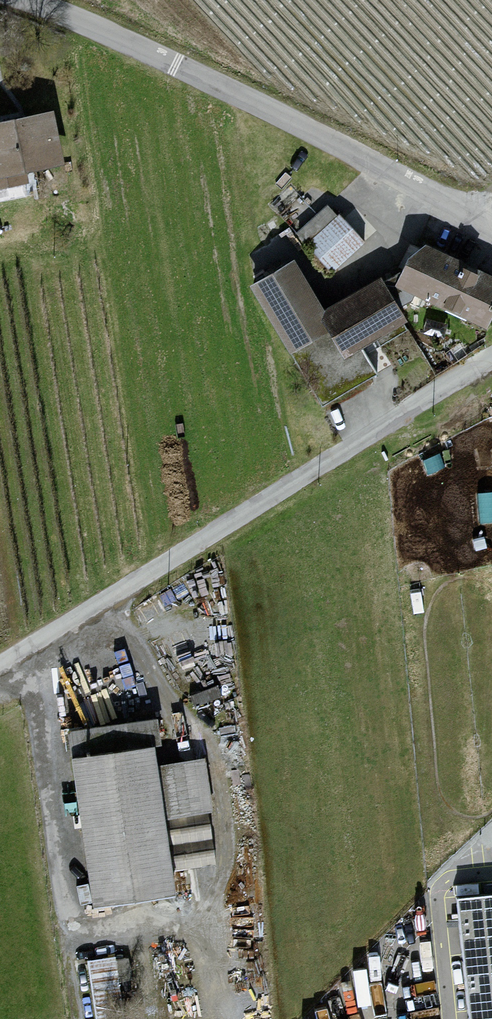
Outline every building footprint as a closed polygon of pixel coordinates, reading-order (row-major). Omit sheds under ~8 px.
[(0,129),(0,187),(72,170),(62,115),(29,125),(0,129)] [(334,197),(301,220),(333,264),(365,241),(334,197)] [(473,325),(480,298),(491,287),(491,281),(429,246),(413,266),(403,288),(473,325)] [(299,262),(252,288),(299,359),(335,334),(325,317),(331,313),(299,262)] [(404,304),(386,279),(331,313),(325,317),(335,334),(354,360),(413,322),(404,304)] [(155,718),(68,730),(71,755),(152,745),(158,744),(155,718)] [(152,745),(71,755),(93,905),(175,893),(171,871),(156,765),(152,745)] [(203,758),(156,765),(171,871),(218,864),(203,758)] [(457,897),(469,1018),(491,1018),(491,894),(457,897)] [(87,959),(95,1018),(125,1018),(116,955),(87,959)]
